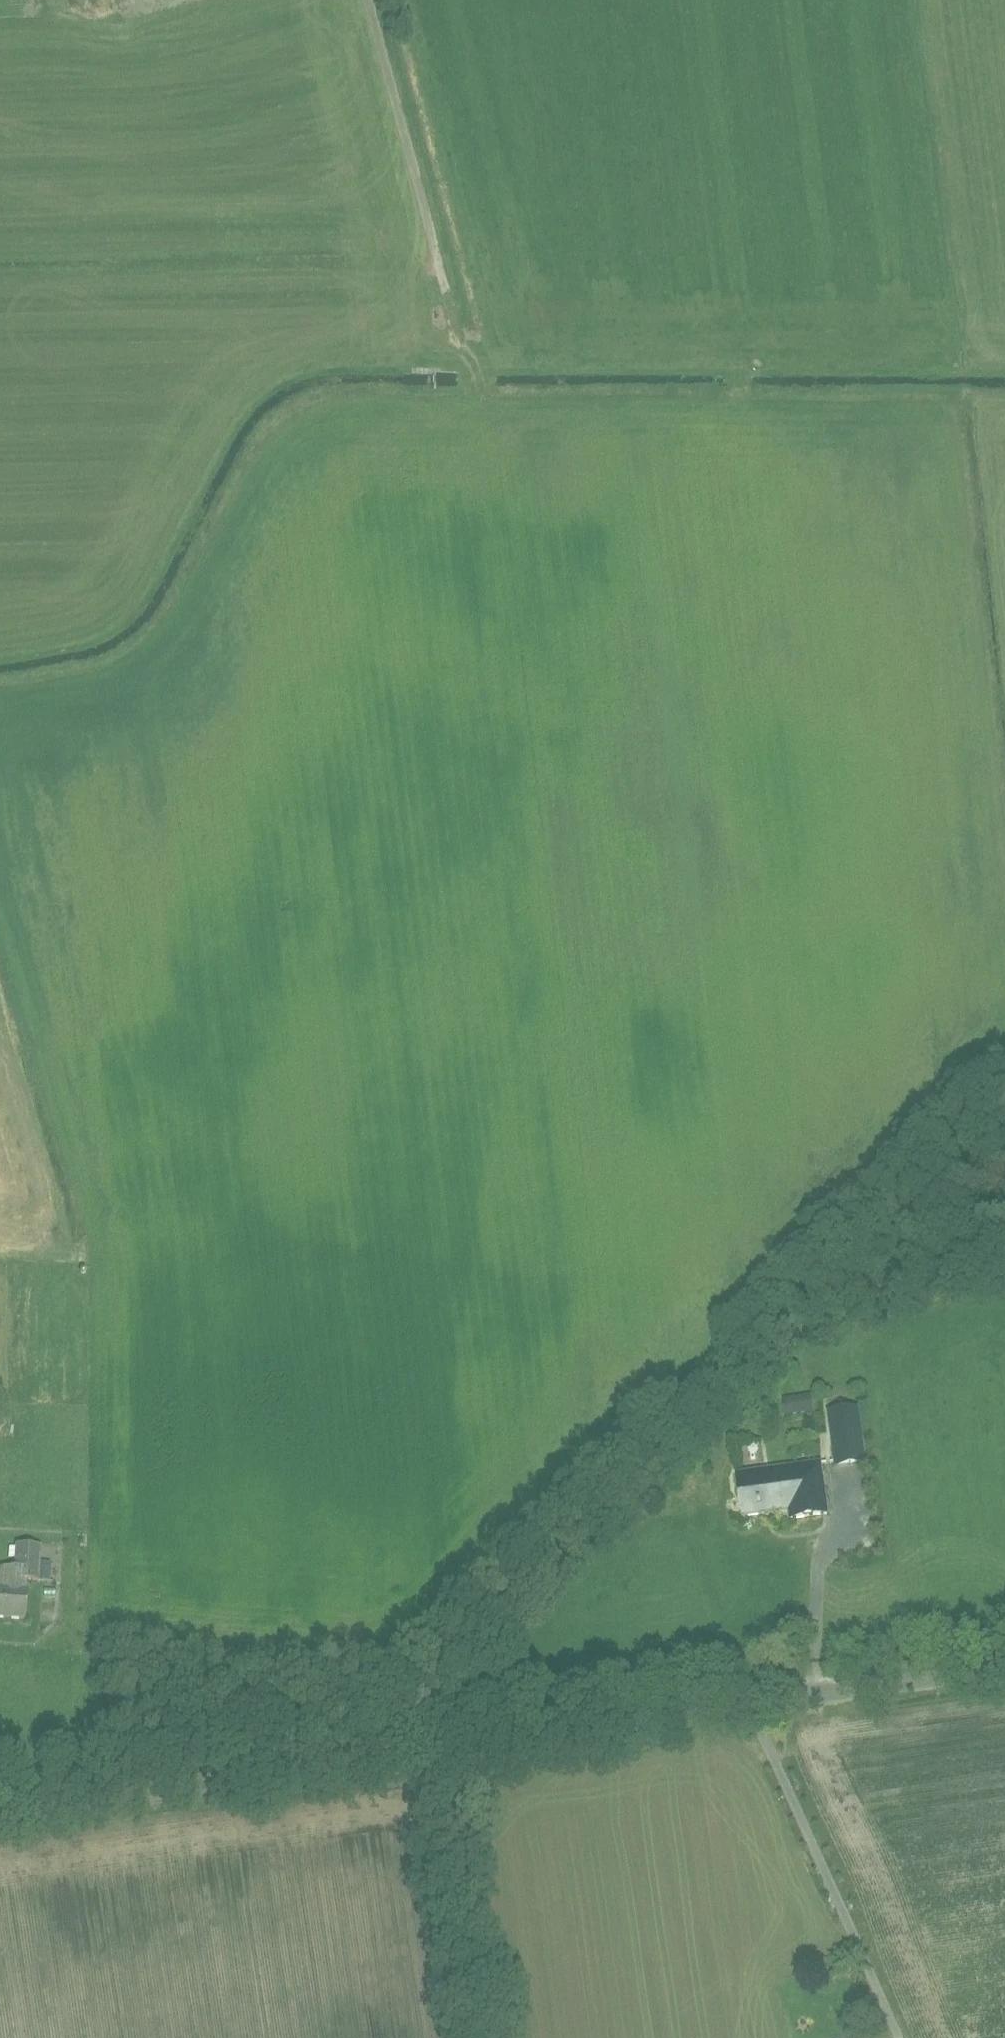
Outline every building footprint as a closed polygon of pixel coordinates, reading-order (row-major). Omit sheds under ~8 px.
[(829,1411),(834,1447),(862,1443),(857,1408),(829,1411)] [(820,1463),(737,1474),(743,1516),(773,1512),(771,1498),(787,1496),(790,1518),(827,1514),(820,1463)] [(24,1618),(26,1590),(25,1590),(26,1579),(38,1580),(40,1546),(16,1544),(15,1569),(4,1568),(3,1588),(0,1588),(0,1617),(24,1618)]
